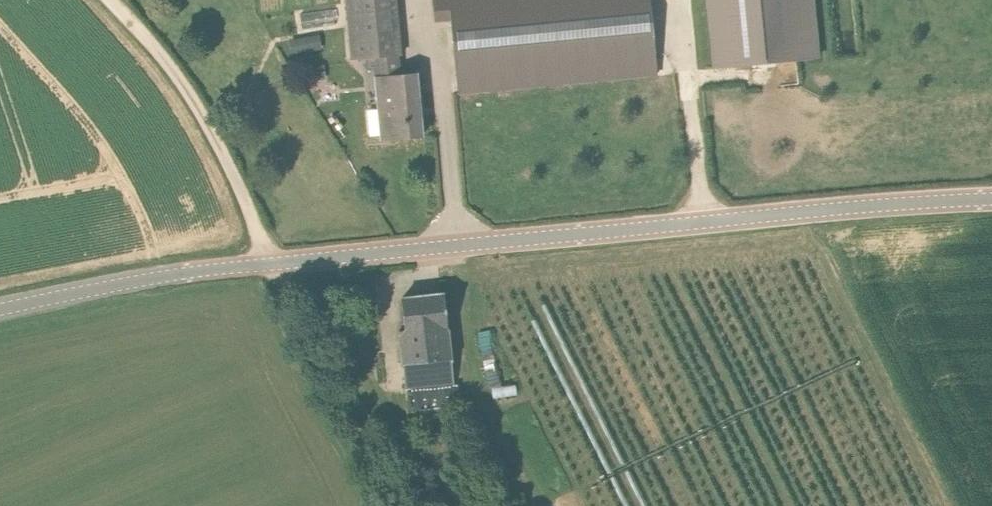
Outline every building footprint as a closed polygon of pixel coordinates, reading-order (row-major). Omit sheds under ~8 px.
[(352,59),(365,57),(397,56),(401,55),(395,0),(346,0),(352,59)] [(451,19),(458,92),(657,73),(650,0),(432,0),(434,20),(451,19)] [(715,68),(817,58),(811,0),(709,0),(715,68)] [(319,34),(302,37),(304,52),(321,49),(319,34)] [(399,75),(397,56),(365,57),(366,70),(375,69),(379,108),(367,110),(369,135),(382,134),(382,139),(422,135),(416,73),(399,75)] [(324,64),(308,66),(309,80),(326,78),(324,64)] [(405,386),(454,380),(444,294),(401,298),(405,330),(399,330),(405,386)] [(412,389),(414,409),(460,403),(458,384),(412,389)]
